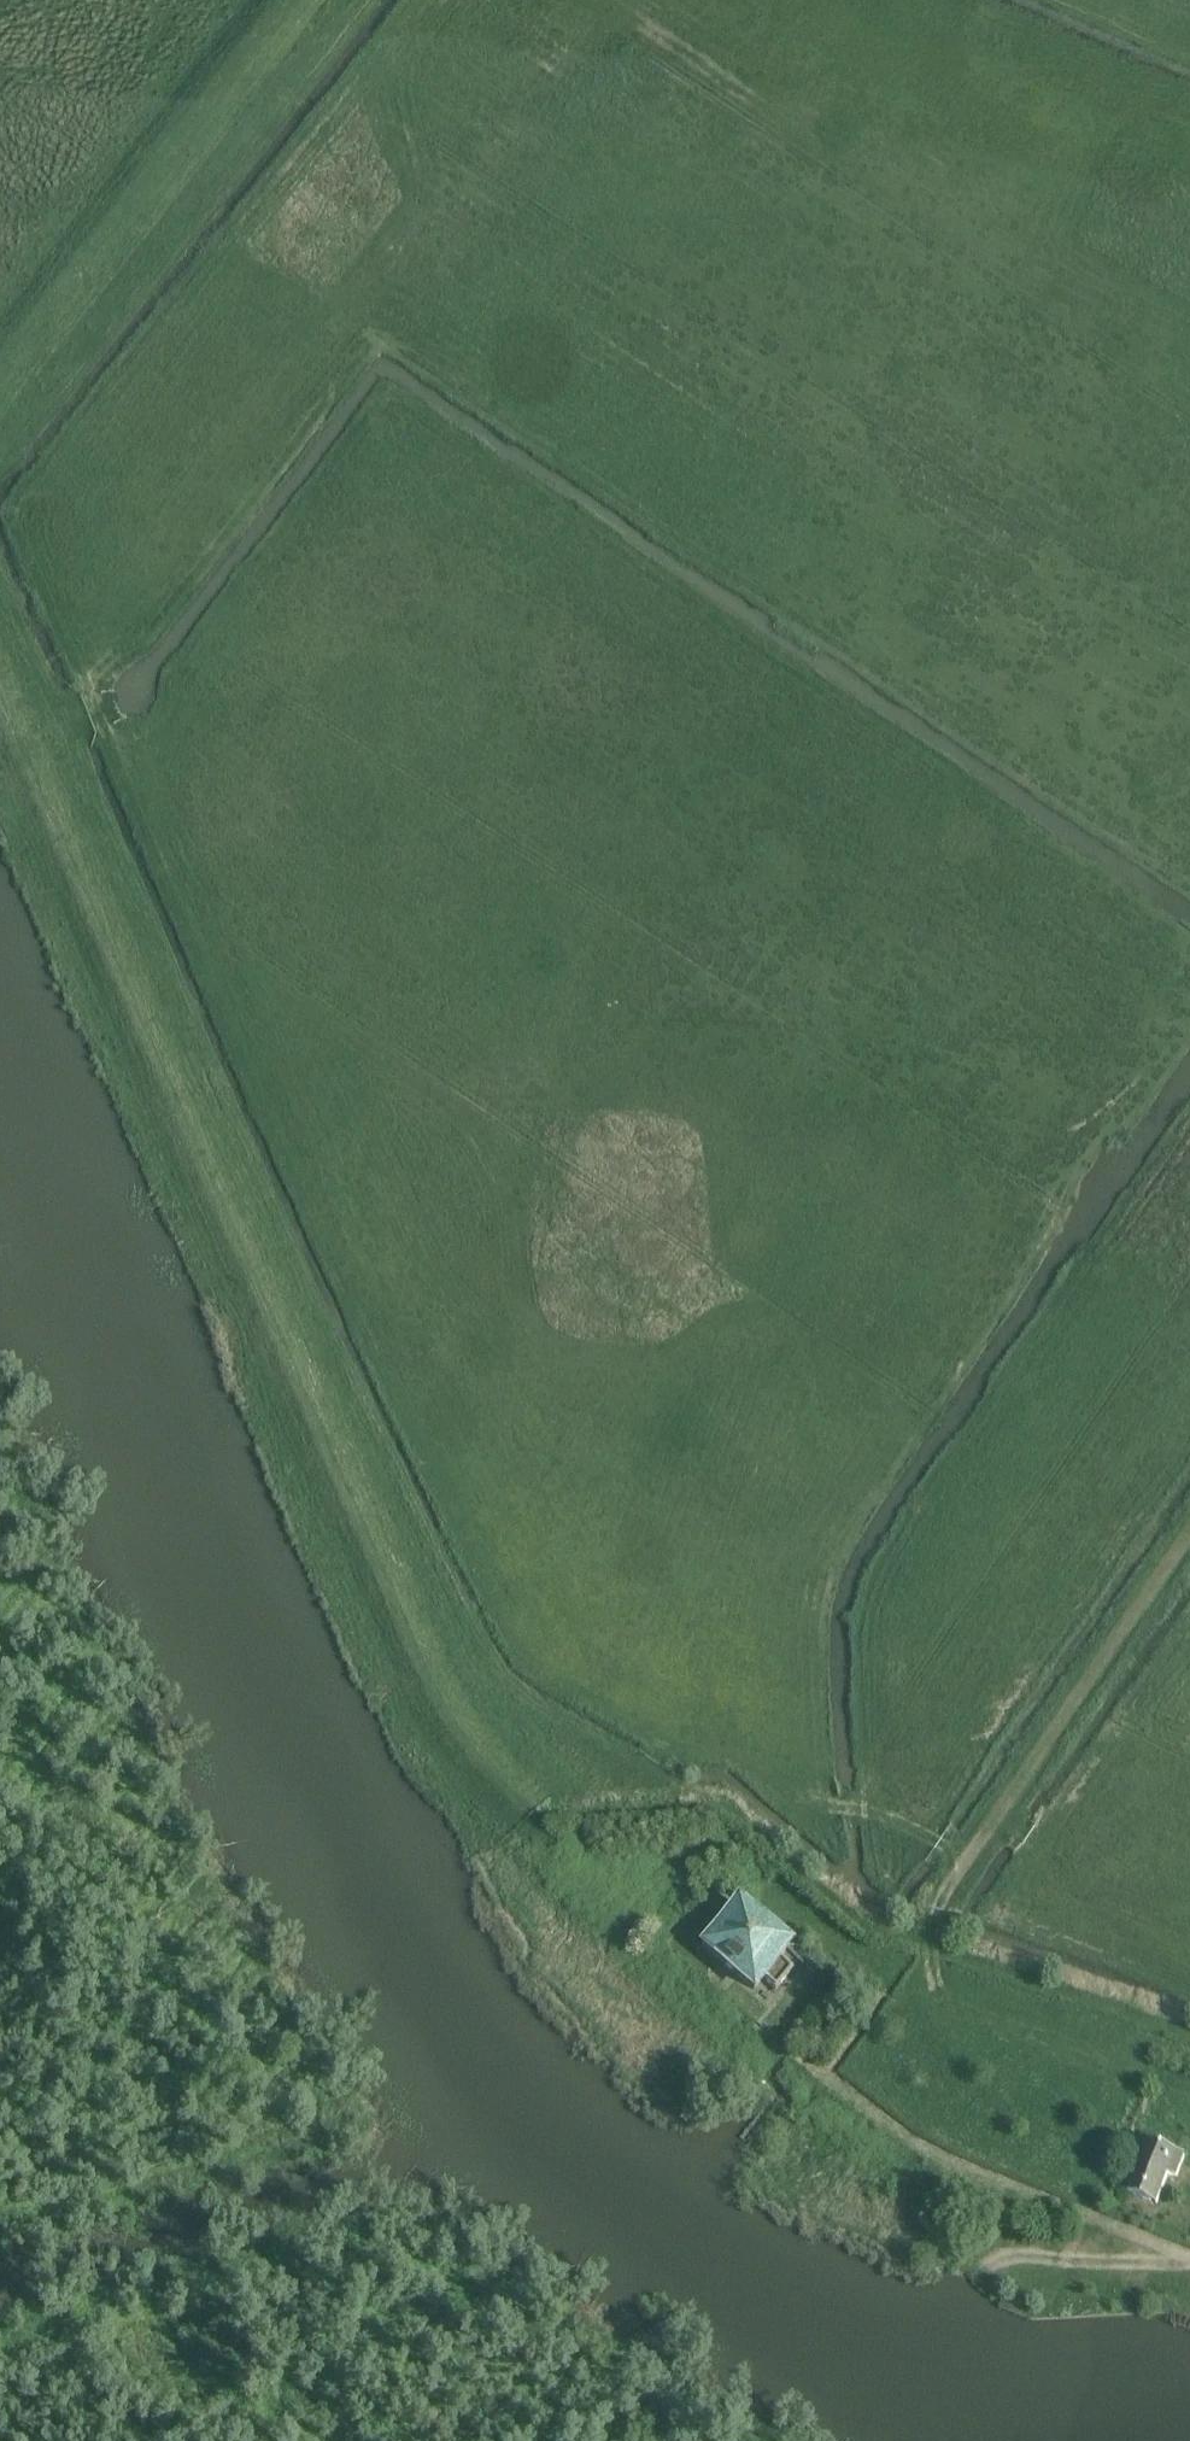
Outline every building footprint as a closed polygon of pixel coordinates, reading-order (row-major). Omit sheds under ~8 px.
[(764,1979),(776,1990),(792,1972),(782,1964),(795,1950),(740,1904),(705,1947),(704,1946),(703,1947),(704,1948),(705,1947),(755,1990),(764,1979)] [(1129,2193),(1157,2204),(1169,2174),(1177,2178),(1186,2155),(1149,2141),(1129,2193)]
